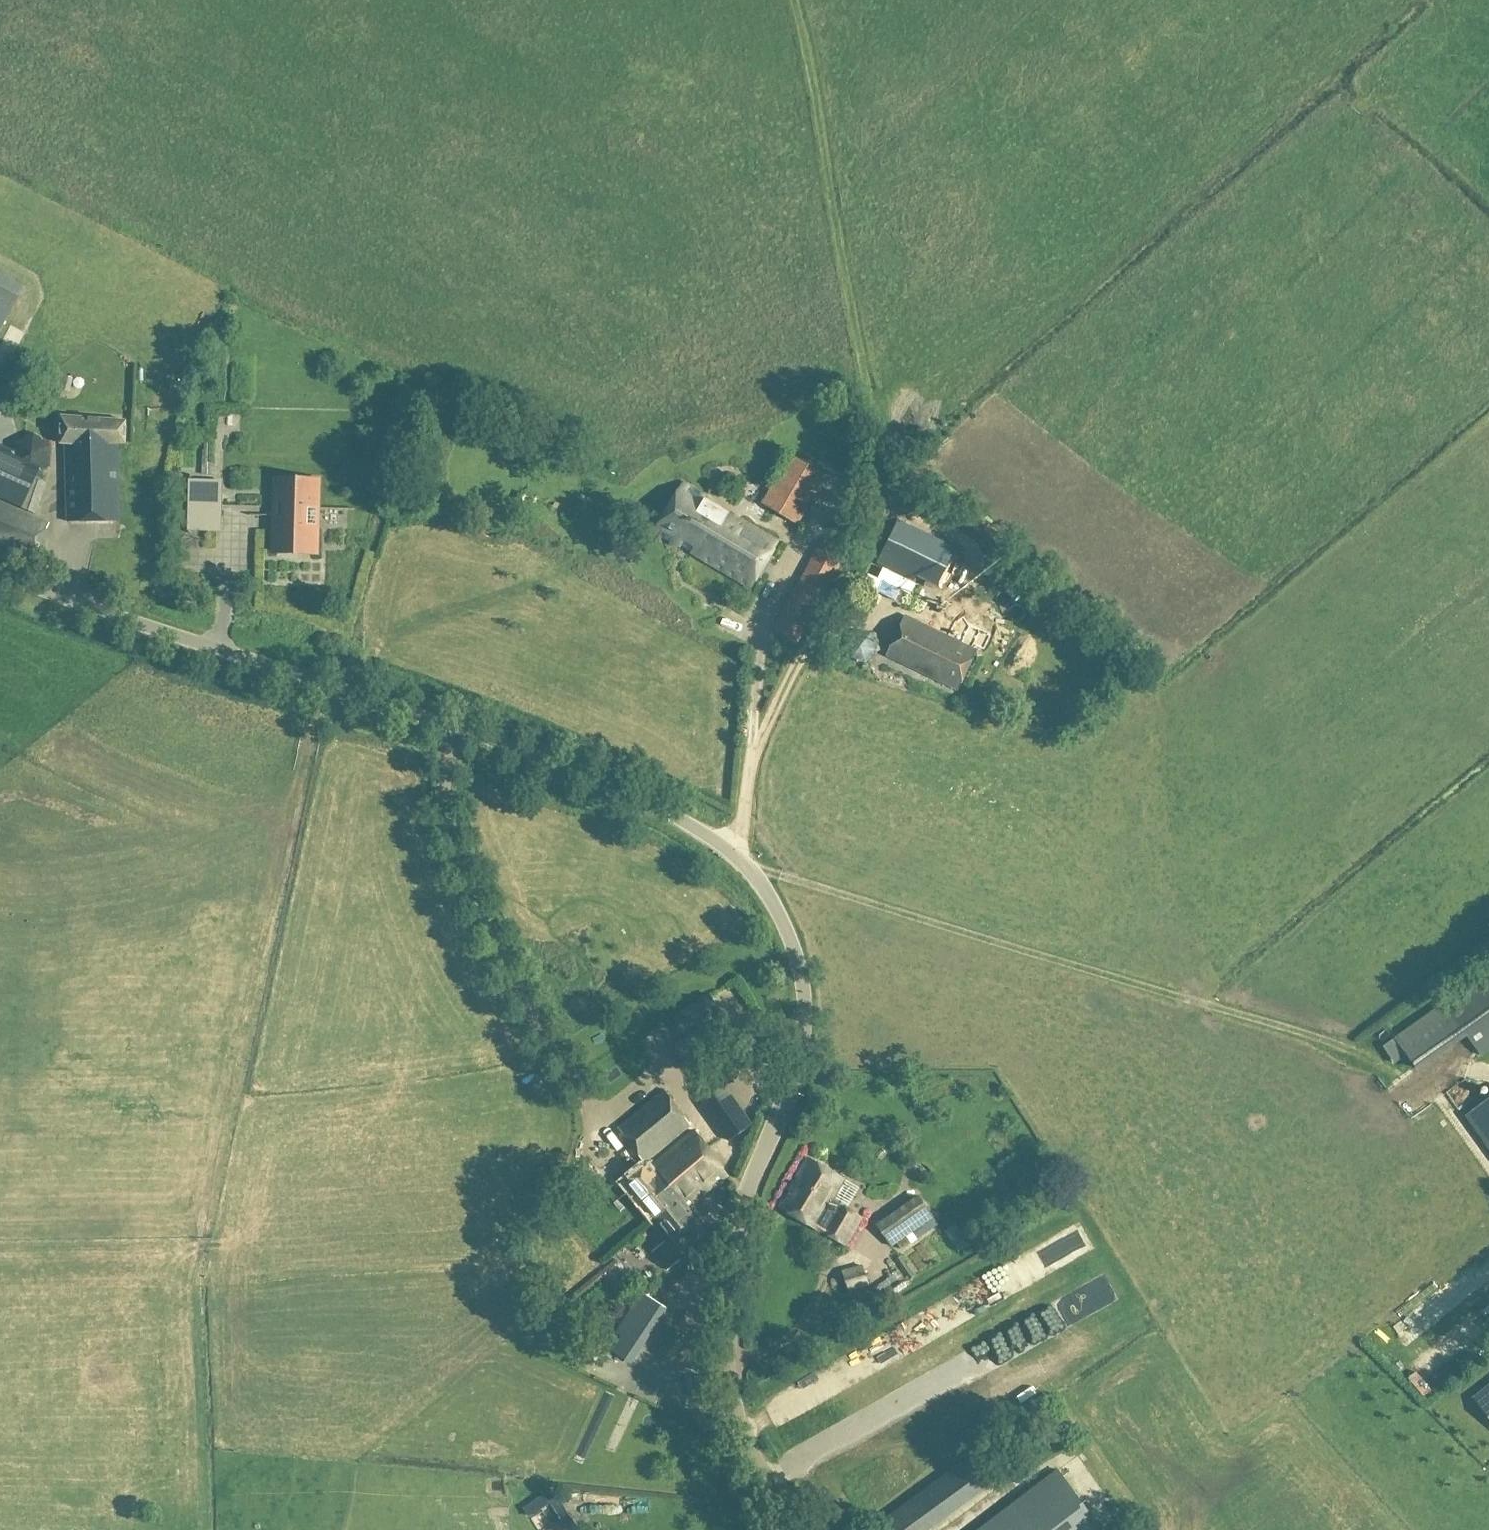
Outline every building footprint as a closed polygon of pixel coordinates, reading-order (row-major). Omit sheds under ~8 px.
[(0,271),(0,330),(25,284),(0,271)] [(1,370),(21,336),(7,328),(0,340),(0,369),(1,370)] [(221,429),(231,429),(232,410),(202,410),(202,458),(220,458),(221,429)] [(119,521),(117,444),(125,444),(126,421),(60,416),(61,444),(66,444),(68,522),(119,521)] [(8,448),(0,445),(0,498),(34,514),(46,482),(33,476),(51,466),(53,447),(34,436),(15,446),(8,448)] [(797,523),(824,476),(791,456),(763,503),(797,523)] [(765,495),(780,471),(767,464),(753,487),(765,495)] [(271,476),(270,554),(320,555),(321,477),(271,476)] [(202,527),(203,478),(189,477),(187,527),(202,527)] [(777,543),(703,499),(704,497),(683,485),(654,533),(675,545),(676,543),(751,587),(777,543)] [(0,502),(0,543),(34,559),(48,524),(0,502)] [(938,584),(953,554),(896,526),(877,565),(913,582),(917,574),(938,584)] [(824,593),(835,573),(841,561),(848,547),(826,535),(822,542),(821,541),(772,632),(795,644),(807,625),(824,593)] [(958,690),(977,651),(905,616),(886,655),(958,690)] [(842,642),(842,643),(847,660),(864,664),(876,652),(876,651),(871,635),(854,630),(842,642)] [(1488,1050),(1488,972),(1444,1004),(1481,1056),(1488,1050)] [(684,1035),(720,1014),(710,997),(674,1018),(684,1035)] [(739,1071),(770,1059),(764,1044),(708,1064),(713,1077),(736,1065),(739,1071)] [(752,1125),(724,1085),(701,1102),(728,1141),(752,1125)] [(644,1164),(690,1125),(664,1090),(618,1128),(644,1164)] [(1488,1161),(1488,1105),(1465,1117),(1488,1161)] [(648,1166),(627,1183),(656,1219),(676,1202),(662,1184),(707,1148),(694,1131),(661,1158),(650,1168),(648,1166)] [(676,1202),(656,1219),(673,1241),(686,1231),(691,1238),(700,1231),(694,1224),(695,1223),(684,1210),(695,1201),(727,1175),(707,1148),(662,1184),(676,1202)] [(833,1200),(844,1181),(808,1159),(779,1207),(844,1246),(861,1218),(833,1200)] [(891,1247),(933,1218),(918,1196),(877,1225),(891,1247)] [(1064,1267),(1086,1259),(1075,1229),(1053,1237),(1064,1267)] [(679,1260),(663,1242),(651,1252),(667,1270),(679,1260)] [(1007,1297),(1056,1278),(1047,1255),(998,1274),(1007,1297)] [(901,1256),(895,1260),(909,1280),(915,1276),(901,1256)] [(844,1274),(846,1295),(867,1293),(865,1273),(844,1274)] [(1469,1304),(1488,1294),(1488,1285),(1488,1284),(1465,1295),(1469,1304)] [(1108,1288),(918,1379),(929,1402),(1119,1311),(1108,1288)] [(630,1362),(665,1308),(642,1293),(607,1347),(630,1362)] [(1474,1401),(1488,1419),(1488,1388),(1474,1401)] [(875,1526),(878,1529),(926,1529),(997,1478),(979,1453),(880,1522),(875,1526)] [(1126,1522),(1077,1456),(1015,1503),(979,1529),(1116,1529),(1126,1522)] [(549,1502),(545,1497),(543,1493),(523,1507),(529,1516),(532,1514),(549,1502)]
